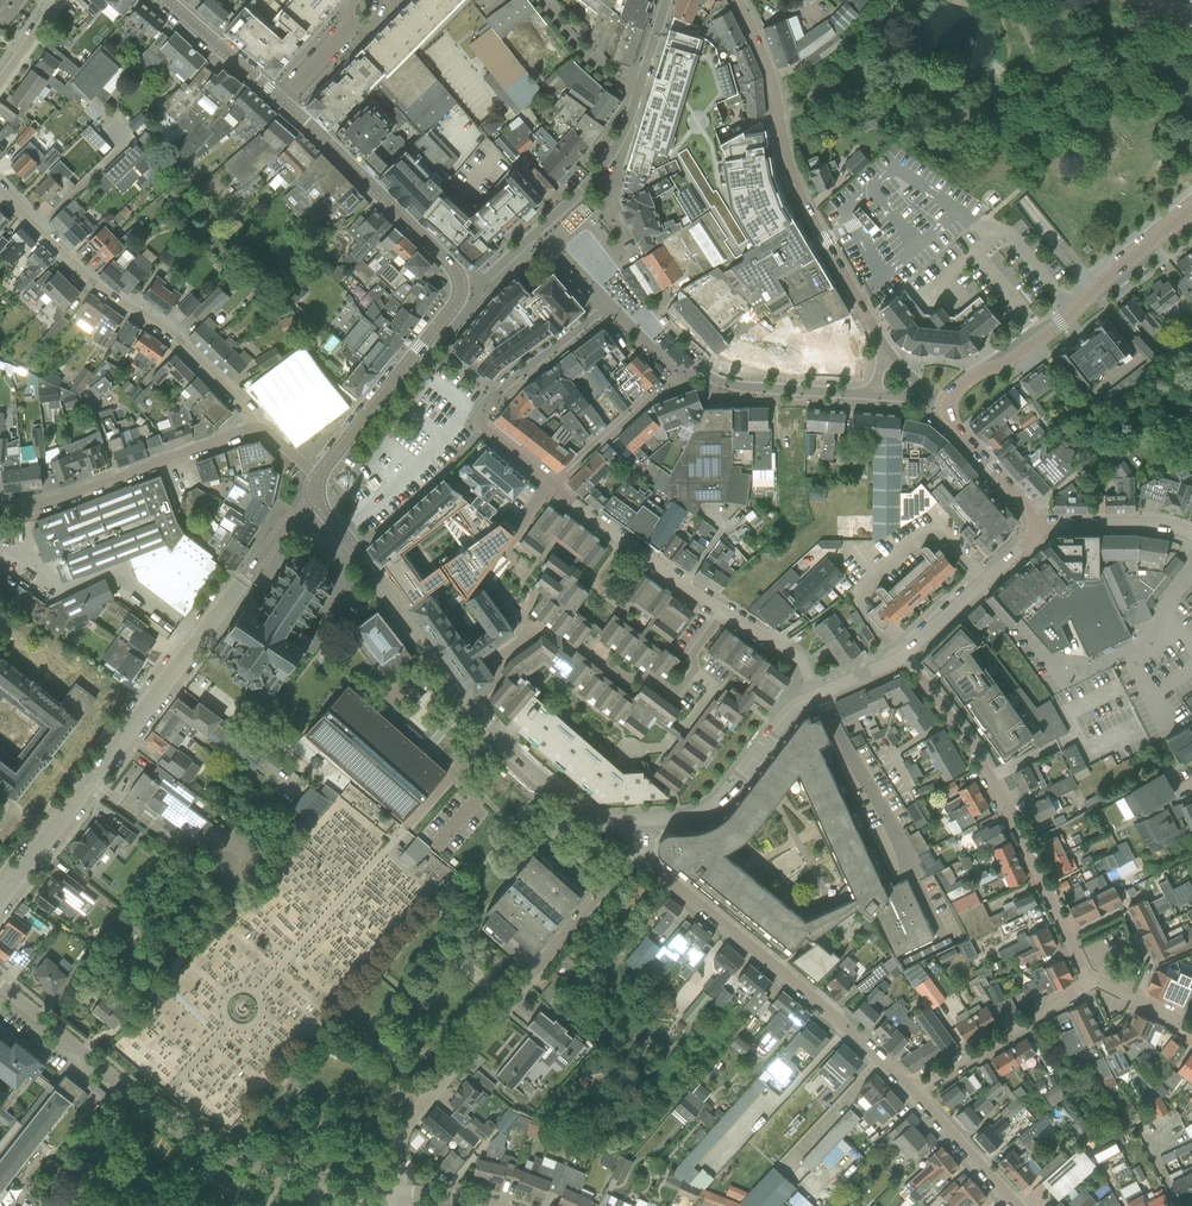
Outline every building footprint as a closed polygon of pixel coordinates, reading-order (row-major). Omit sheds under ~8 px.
[(3,0),(0,0),(0,17),(8,23),(18,10),(3,0)] [(18,10),(25,0),(3,0),(18,10)] [(81,3),(87,8),(94,0),(78,0),(81,3)] [(87,8),(95,16),(108,1),(124,15),(137,0),(94,0),(87,8)] [(196,9),(215,27),(216,28),(219,25),(232,11),(220,0),(205,0),(196,9)] [(304,40),(309,34),(310,34),(311,33),(310,33),(322,19),(323,19),(325,17),(329,12),(333,7),(339,0),(251,0),(225,30),(224,31),(275,75),(303,43),(302,43),(304,40)] [(414,52),(464,3),(461,0),(411,0),(411,1),(406,7),(405,6),(399,13),(393,19),(393,18),(387,25),(381,31),(375,37),(402,64),(414,52)] [(504,6),(519,25),(536,12),(535,10),(527,0),(512,0),(504,6)] [(637,47),(644,29),(646,29),(630,24),(619,15),(601,0),(580,0),(598,14),(592,32),(592,33),(637,47)] [(619,15),(620,16),(621,16),(630,24),(646,29),(655,2),(649,0),(601,0),(619,15)] [(690,25),(699,5),(702,5),(708,14),(710,12),(729,4),(727,0),(678,0),(676,5),(673,16),(674,16),(690,25)] [(872,1),(870,0),(845,0),(860,14),(872,1)] [(133,36),(153,12),(142,2),(134,11),(129,17),(137,23),(129,33),(133,36)] [(774,24),(764,27),(763,28),(778,68),(779,68),(789,64),(806,55),(816,48),(822,58),(844,43),(841,40),(839,38),(860,16),(859,15),(846,2),(845,3),(827,20),(811,31),(794,42),(785,19),(774,24)] [(711,42),(721,34),(738,25),(730,10),(728,5),(729,4),(710,12),(711,13),(709,14),(702,28),(701,27),(699,30),(698,33),(703,36),(707,37),(710,41),(711,42)] [(486,19),(492,27),(502,39),(509,33),(519,25),(504,6),(486,19)] [(153,12),(133,36),(140,41),(147,32),(154,37),(166,23),(153,12)] [(674,16),(627,168),(648,173),(650,170),(653,170),(676,159),(679,166),(681,169),(673,173),(674,174),(667,176),(673,187),(654,199),(658,213),(662,224),(674,219),(676,224),(681,222),(682,227),(683,228),(710,211),(727,238),(724,240),(734,256),(757,243),(794,220),(784,203),(773,173),(765,129),(763,130),(762,126),(760,121),(721,143),(715,127),(724,123),(717,103),(725,99),(739,93),(733,74),(732,69),(731,66),(729,61),(727,62),(721,64),(718,52),(717,51),(717,46),(711,42),(710,41),(707,37),(703,36),(698,33),(699,30),(690,25),(674,16)] [(580,18),(576,22),(590,37),(608,59),(620,62),(631,66),(634,58),(637,47),(592,33),(592,32),(580,18)] [(738,25),(721,34),(728,48),(718,52),(721,64),(727,62),(725,57),(727,56),(731,53),(729,49),(735,46),(746,41),(738,25)] [(60,27),(53,36),(67,47),(74,39),(60,27)] [(522,109),(544,91),(502,39),(492,27),(469,44),(522,109)] [(170,38),(163,32),(161,34),(154,41),(130,69),(143,81),(167,55),(174,62),(175,63),(191,45),(176,31),(170,38)] [(128,32),(123,38),(129,42),(133,36),(129,33),(128,32)] [(355,125),(362,132),(377,147),(392,132),(407,117),(423,134),(448,110),(457,102),(414,52),(402,64),(375,37),(364,48),(357,55),(343,69),(344,69),(337,77),(361,101),(377,85),(396,105),(387,114),(372,98),(362,108),(368,113),(355,125)] [(80,68),(79,67),(74,74),(72,76),(68,81),(78,91),(85,97),(106,118),(114,109),(106,101),(112,95),(110,94),(128,73),(121,67),(124,64),(101,45),(80,68)] [(175,63),(174,62),(170,66),(177,72),(177,71),(186,80),(190,76),(191,76),(207,60),(191,45),(175,63)] [(733,65),(731,66),(732,69),(733,74),(743,70),(742,68),(755,62),(748,45),(734,51),(739,63),(733,65)] [(121,61),(128,52),(123,47),(116,56),(121,61)] [(79,67),(60,51),(55,57),(46,51),(36,64),(51,75),(59,66),(72,76),(74,74),(79,67)] [(572,58),(555,71),(570,90),(588,108),(586,112),(605,125),(622,101),(617,98),(604,88),(577,64),(572,58)] [(743,70),(745,74),(735,78),(736,84),(745,83),(762,77),(755,62),(742,68),(743,70)] [(228,105),(227,102),(242,83),(224,68),(218,75),(207,87),(228,105)] [(22,83),(37,94),(43,99),(50,89),(43,84),(46,80),(42,76),(33,69),(22,83)] [(555,71),(544,80),(559,100),(558,102),(563,106),(558,112),(573,127),(573,128),(591,145),(605,125),(586,112),(588,108),(570,90),(555,71)] [(181,88),(161,107),(191,133),(202,121),(205,124),(219,108),(202,93),(207,87),(218,75),(214,73),(202,87),(199,85),(203,81),(197,76),(185,90),(181,88)] [(73,96),(77,91),(67,82),(65,85),(52,76),(48,83),(58,91),(60,89),(71,98),(73,96)] [(329,128),(337,120),(340,122),(361,101),(337,77),(336,76),(307,106),(329,128)] [(747,98),(763,96),(762,77),(745,83),(736,84),(739,93),(746,92),(747,98)] [(30,108),(28,106),(30,103),(37,94),(22,83),(12,97),(18,102),(14,107),(20,112),(25,115),(30,108)] [(191,133),(160,164),(162,168),(173,177),(181,171),(186,165),(195,156),(197,158),(212,147),(235,130),(246,118),(246,117),(261,99),(248,86),(247,87),(243,91),(239,88),(227,102),(228,105),(214,124),(210,128),(205,124),(202,121),(191,133)] [(77,91),(73,96),(80,102),(85,97),(78,91),(77,91)] [(728,106),(742,100),(739,93),(725,99),(728,106)] [(748,109),(748,117),(765,115),(763,96),(747,98),(747,103),(742,103),(743,110),(748,109)] [(12,120),(16,116),(20,112),(14,107),(1,98),(0,100),(0,111),(12,120)] [(246,118),(235,130),(247,141),(260,129),(261,129),(268,122),(276,113),(261,99),(246,117),(246,118)] [(362,108),(336,134),(348,147),(362,132),(355,125),(368,113),(362,108)] [(20,112),(16,116),(12,120),(2,131),(1,131),(0,132),(0,143),(20,120),(25,115),(20,112)] [(261,134),(224,164),(243,186),(258,173),(269,165),(278,157),(296,136),(299,133),(278,115),(271,124),(262,134),(261,134)] [(513,132),(512,131),(508,135),(516,146),(528,136),(527,136),(532,132),(524,123),(513,132)] [(16,141),(21,147),(36,130),(31,125),(16,141)] [(90,126),(82,133),(90,142),(98,134),(90,126)] [(541,127),(534,134),(570,168),(591,145),(573,128),(559,143),(542,126),(541,127)] [(379,175),(378,176),(388,186),(387,186),(407,207),(407,206),(408,207),(419,217),(440,191),(441,190),(443,188),(443,187),(438,182),(437,182),(441,178),(438,174),(443,168),(455,155),(458,159),(459,158),(429,128),(423,134),(408,148),(379,175)] [(508,135),(512,131),(509,128),(496,141),(513,159),(510,161),(516,168),(544,196),(553,187),(522,152),(516,146),(508,135)] [(278,157),(269,165),(290,185),(296,179),(297,178),(301,174),(321,153),(300,132),(299,133),(296,136),(278,157)] [(362,132),(348,147),(362,161),(377,147),(362,132)] [(362,161),(375,175),(377,172),(379,174),(379,175),(408,148),(404,144),(405,143),(405,140),(403,138),(400,135),(397,135),(396,136),(392,132),(377,147),(362,161)] [(534,134),(532,135),(541,145),(535,151),(541,157),(537,160),(558,181),(570,168),(534,134)] [(528,136),(516,146),(522,152),(533,143),(528,136)] [(103,172),(106,176),(114,184),(135,166),(147,154),(150,152),(138,139),(103,172)] [(17,153),(11,160),(14,164),(12,166),(25,178),(33,170),(35,167),(42,173),(61,154),(53,146),(45,155),(30,141),(28,143),(18,154),(17,153)] [(855,175),(870,161),(859,149),(844,163),(855,175)] [(302,219),(309,213),(323,200),(324,201),(332,194),(347,179),(321,153),(301,174),(297,178),(296,179),(298,180),(297,183),(282,198),(302,219)] [(163,170),(147,154),(135,166),(151,183),(163,170)] [(645,186),(679,166),(676,159),(653,170),(650,170),(648,173),(627,168),(622,190),(628,191),(640,188),(645,186)] [(819,165),(809,170),(809,172),(808,172),(811,177),(812,177),(818,191),(820,190),(820,191),(826,189),(826,188),(835,184),(829,171),(838,168),(834,159),(819,165)] [(58,164),(49,173),(50,175),(44,181),(36,190),(48,202),(57,193),(62,198),(75,185),(69,179),(65,175),(66,173),(58,164)] [(440,191),(419,217),(451,245),(449,247),(471,269),(479,269),(501,247),(496,242),(544,196),(516,168),(504,180),(502,179),(488,194),(490,196),(485,202),(466,207),(462,211),(440,191)] [(263,178),(258,173),(243,186),(247,191),(263,178)] [(106,176),(99,183),(107,192),(114,184),(106,176)] [(627,223),(630,222),(658,213),(654,199),(673,187),(667,176),(641,190),(630,194),(632,198),(622,201),(626,210),(623,211),(627,223)] [(323,200),(309,213),(316,220),(330,207),(335,211),(339,208),(339,210),(344,215),(347,215),(352,210),(357,215),(370,204),(364,197),(365,197),(347,179),(332,194),(324,201),(323,200)] [(167,190),(177,201),(186,192),(176,182),(167,190)] [(78,219),(83,215),(87,212),(82,206),(76,212),(70,211),(65,206),(48,223),(61,236),(78,219)] [(89,241),(97,249),(113,235),(109,232),(128,213),(123,208),(102,229),(95,235),(89,241)] [(360,261),(362,259),(379,241),(380,240),(379,238),(392,223),(376,209),(367,219),(361,214),(353,224),(348,230),(358,240),(356,244),(358,245),(351,252),(360,261)] [(5,229),(3,228),(11,220),(0,210),(0,234),(5,229)] [(727,238),(710,211),(683,228),(682,227),(671,234),(643,252),(645,251),(647,255),(642,258),(662,288),(672,282),(677,289),(698,277),(734,256),(724,240),(727,238)] [(638,240),(643,252),(671,234),(682,227),(681,222),(676,224),(674,219),(662,224),(658,213),(630,222),(637,240),(638,240)] [(87,219),(83,215),(78,219),(61,236),(73,249),(82,241),(86,237),(89,241),(95,235),(102,229),(97,224),(94,226),(87,219)] [(237,218),(230,224),(237,231),(243,226),(237,218)] [(840,317),(849,313),(823,268),(805,238),(804,236),(795,219),(794,220),(757,243),(802,319),(808,330),(840,317)] [(15,241),(8,247),(6,246),(9,242),(3,236),(0,240),(0,255),(9,263),(10,261),(14,265),(38,240),(23,225),(14,234),(11,237),(15,241)] [(117,240),(113,235),(97,249),(108,261),(116,253),(122,247),(124,248),(141,232),(135,225),(117,240)] [(379,252),(367,265),(378,276),(391,263),(383,256),(403,234),(395,227),(387,235),(382,242),(379,241),(373,247),(379,252)] [(399,270),(417,249),(418,248),(403,234),(383,256),(391,263),(399,270)] [(757,243),(734,256),(712,269),(698,277),(677,289),(678,290),(679,289),(678,292),(678,294),(678,296),(679,298),(674,302),(718,352),(744,335),(764,342),(802,319),(757,243)] [(1082,248),(1087,253),(1092,249),(1087,244),(1082,248)] [(22,292),(56,258),(42,245),(26,261),(32,266),(14,284),(22,292)] [(427,281),(438,269),(417,249),(399,270),(391,263),(378,276),(367,265),(362,259),(360,261),(354,267),(371,285),(376,282),(381,278),(394,290),(417,275),(427,282),(428,282),(427,281)] [(109,265),(99,276),(119,293),(122,289),(128,294),(153,266),(139,255),(125,270),(115,262),(113,261),(110,265),(109,265)] [(1185,257),(1177,263),(1184,273),(1187,276),(1184,278),(1191,288),(1191,265),(1185,257)] [(242,263),(230,275),(238,284),(242,280),(245,282),(253,274),(242,263)] [(529,284),(540,275),(531,264),(520,273),(529,284)] [(338,266),(331,273),(339,282),(347,274),(338,266)] [(46,291),(53,298),(69,282),(58,271),(54,275),(49,269),(22,296),(27,301),(32,296),(36,300),(46,291)] [(156,305),(178,275),(170,269),(162,281),(156,277),(150,286),(143,295),(156,305)] [(283,269),(276,274),(283,282),(289,277),(283,269)] [(486,374),(493,379),(501,368),(552,331),(555,333),(584,308),(576,299),(579,295),(567,280),(563,283),(553,273),(532,293),(519,279),(518,281),(515,277),(494,297),(453,345),(456,347),(454,350),(485,375),(486,374)] [(185,280),(178,275),(156,305),(168,314),(175,305),(181,295),(176,292),(185,280)] [(403,305),(421,317),(439,290),(428,282),(427,282),(417,275),(394,290),(395,290),(390,294),(403,305)] [(395,290),(394,290),(381,278),(376,282),(377,285),(384,289),(385,291),(386,292),(390,294),(395,290)] [(1155,291),(1146,297),(1159,314),(1179,298),(1177,295),(1181,291),(1171,278),(1164,284),(1160,279),(1151,287),(1155,291)] [(69,282),(53,298),(60,305),(55,310),(58,313),(53,318),(58,323),(69,309),(67,307),(81,293),(69,282)] [(377,285),(368,292),(374,300),(376,303),(386,292),(385,291),(384,289),(377,285)] [(219,287),(204,302),(212,310),(227,295),(219,287)] [(303,287),(292,297),(297,302),(307,293),(303,287)] [(894,338),(924,313),(904,289),(879,309),(895,329),(890,333),(894,338)] [(1191,300),(1191,289),(1184,295),(1189,302),(1191,300)] [(92,328),(98,321),(108,306),(92,294),(82,308),(87,312),(81,319),(92,328)] [(188,318),(201,304),(191,294),(178,307),(188,318)] [(349,294),(345,297),(349,302),(354,299),(349,294)] [(392,296),(381,310),(384,316),(392,321),(391,323),(408,336),(421,317),(403,305),(392,296)] [(980,337),(1000,321),(995,315),(997,310),(987,305),(979,296),(955,316),(949,316),(940,305),(929,314),(924,313),(894,338),(900,345),(903,343),(906,345),(909,347),(912,347),(912,352),(927,353),(927,350),(945,351),(945,355),(960,356),(960,352),(964,352),(967,351),(970,349),(973,352),(985,342),(980,337)] [(1145,314),(1132,298),(1130,299),(1128,299),(1124,302),(1125,304),(1119,309),(1133,327),(1141,320),(1151,332),(1161,325),(1148,311),(1145,314)] [(374,300),(366,312),(382,327),(379,331),(382,334),(381,336),(380,337),(381,337),(398,350),(408,336),(391,323),(392,321),(384,316),(381,310),(376,303),(374,300)] [(108,306),(98,321),(102,325),(94,339),(109,347),(116,333),(114,331),(117,327),(124,317),(108,306)] [(312,317),(299,307),(305,325),(312,317)] [(364,315),(342,341),(349,347),(379,372),(380,371),(380,370),(396,352),(398,350),(381,337),(380,337),(381,336),(374,330),(377,326),(364,315)] [(204,321),(190,335),(189,337),(204,351),(219,335),(213,330),(218,325),(209,316),(204,321)] [(1072,348),(1071,346),(1058,356),(1082,387),(1095,377),(1118,359),(1131,349),(1107,318),(1094,328),(1095,330),(1088,336),(1072,348)] [(113,345),(110,350),(115,353),(118,348),(126,353),(142,329),(132,323),(129,321),(128,320),(113,345)] [(61,331),(54,325),(42,339),(49,344),(61,331)] [(604,328),(588,339),(601,356),(609,350),(619,364),(627,358),(617,344),(604,328)] [(156,339),(145,330),(138,340),(133,347),(141,352),(133,363),(137,367),(156,339)] [(1130,342),(1147,361),(1155,370),(1167,361),(1159,352),(1140,332),(1130,342)] [(225,341),(219,335),(204,351),(218,365),(234,350),(232,348),(236,343),(229,336),(225,341)] [(169,347),(156,339),(137,367),(142,370),(151,358),(158,363),(162,357),(169,347)] [(588,339),(572,351),(595,380),(603,391),(613,383),(595,361),(601,356),(588,339)] [(37,342),(31,351),(37,355),(43,347),(37,342)] [(304,345),(250,386),(280,426),(296,447),(350,407),(304,345)] [(282,359),(275,347),(255,359),(262,371),(282,359)] [(379,372),(349,347),(343,354),(357,366),(344,382),(359,395),(379,372)] [(218,365),(233,379),(248,364),(248,363),(252,358),(244,350),(239,355),(234,350),(218,365)] [(564,358),(558,362),(571,380),(572,380),(578,375),(583,383),(586,381),(594,391),(591,393),(595,399),(604,392),(603,391),(595,380),(572,351),(564,358)] [(155,379),(144,391),(147,394),(159,383),(171,371),(185,385),(187,382),(195,374),(175,354),(167,362),(152,377),(155,379)] [(430,360),(435,364),(440,358),(435,354),(430,360)] [(625,362),(611,373),(616,381),(617,380),(623,389),(626,386),(649,365),(638,354),(635,357),(627,364),(625,362)] [(112,377),(119,368),(103,359),(100,364),(112,377)] [(11,374),(13,370),(25,375),(27,371),(6,362),(6,364),(0,362),(0,369),(11,374)] [(534,381),(523,389),(532,401),(537,408),(538,407),(548,418),(557,411),(561,414),(571,406),(577,413),(583,408),(586,412),(594,423),(588,428),(595,437),(607,426),(572,380),(571,380),(558,362),(534,381)] [(626,386),(623,389),(633,402),(635,400),(642,393),(644,392),(644,391),(646,390),(660,377),(649,365),(626,386)] [(1043,366),(1022,382),(1033,397),(1055,381),(1043,366)] [(73,385),(69,390),(80,395),(82,391),(95,373),(85,367),(73,385)] [(52,371),(44,380),(59,386),(64,379),(52,371)] [(88,386),(99,400),(116,386),(106,372),(88,386)] [(119,374),(115,380),(121,384),(125,378),(119,374)] [(183,405),(181,408),(184,410),(184,411),(186,413),(189,410),(190,409),(210,389),(207,387),(197,376),(184,388),(192,395),(183,405)] [(44,380),(38,378),(39,384),(40,398),(41,403),(60,400),(59,397),(59,386),(44,380)] [(613,383),(603,391),(604,392),(608,396),(621,413),(627,407),(633,402),(623,389),(617,380),(616,381),(613,383)] [(129,381),(123,388),(127,392),(134,385),(129,381)] [(32,399),(40,398),(39,384),(31,385),(31,388),(24,389),(25,397),(32,396),(32,399)] [(82,395),(59,386),(59,397),(60,400),(69,399),(72,407),(80,404),(80,403),(85,401),(82,395)] [(147,394),(144,391),(138,386),(127,396),(136,405),(142,400),(147,394)] [(192,422),(189,423),(195,439),(195,440),(212,434),(229,417),(225,414),(230,410),(221,401),(210,389),(190,409),(201,420),(198,424),(193,425),(192,422)] [(523,389),(509,405),(521,413),(527,419),(528,418),(530,416),(536,421),(542,415),(540,412),(537,408),(532,401),(523,389)] [(672,441),(684,447),(702,412),(701,412),(700,409),(703,408),(696,389),(676,396),(684,418),(672,441)] [(1003,395),(969,424),(985,442),(993,435),(991,433),(999,426),(1020,409),(1016,404),(1008,393),(1007,392),(1003,395)] [(672,441),(684,418),(676,396),(653,405),(663,423),(665,429),(669,439),(672,441)] [(1035,399),(1027,404),(1032,411),(1037,418),(1045,412),(1035,399)] [(142,400),(136,405),(142,411),(147,406),(142,400)] [(509,405),(493,422),(523,445),(538,426),(528,418),(527,419),(521,413),(509,405)] [(663,423),(653,405),(618,437),(628,448),(629,447),(633,452),(643,462),(648,458),(649,456),(640,446),(645,440),(655,451),(668,440),(669,439),(665,429),(663,423)] [(732,452),(725,501),(747,504),(751,482),(752,470),(753,456),(753,451),(752,433),(749,432),(748,429),(748,407),(732,408),(732,452)] [(751,482),(772,482),(772,454),(771,428),(768,428),(768,407),(748,407),(748,429),(749,432),(752,433),(753,451),(753,456),(752,470),(751,482)] [(111,408),(101,411),(103,417),(113,413),(111,408)] [(671,472),(662,491),(673,499),(688,510),(696,515),(702,501),(725,501),(732,452),(732,408),(705,408),(702,412),(684,447),(671,472)] [(806,450),(805,454),(813,454),(815,431),(824,431),(825,430),(827,431),(828,409),(808,408),(806,429),(806,430),(806,450)] [(825,430),(824,431),(821,458),(834,460),(836,440),(834,440),(834,432),(844,433),(845,431),(847,411),(828,409),(827,431),(825,430)] [(173,411),(169,412),(167,416),(171,426),(161,429),(162,433),(168,449),(194,440),(184,411),(184,410),(177,413),(174,413),(173,411)] [(571,410),(560,418),(564,422),(562,425),(573,434),(584,441),(590,435),(571,410)] [(906,416),(853,411),(852,423),(851,434),(880,436),(881,442),(874,442),(873,540),(876,540),(900,525),(901,436),(906,418),(905,418),(906,416)] [(1032,411),(1018,421),(1024,428),(1037,418),(1032,411)] [(917,421),(913,420),(906,418),(901,436),(900,525),(903,524),(926,510),(937,500),(924,485),(925,486),(942,468),(940,466),(939,467),(935,455),(943,444),(948,440),(944,437),(941,434),(936,430),(931,425),(928,422),(927,423),(918,421),(917,421)] [(993,452),(1000,460),(1016,446),(1021,442),(1024,446),(1030,441),(1033,444),(1046,434),(1035,421),(1029,425),(1011,437),(1009,438),(1008,438),(993,452)] [(34,445),(20,447),(21,456),(21,458),(21,462),(24,489),(33,487),(35,489),(39,488),(41,486),(43,486),(40,465),(39,465),(37,456),(46,455),(43,437),(43,424),(32,425),(33,439),(34,445)] [(139,427),(149,456),(168,449),(162,433),(154,436),(153,432),(150,433),(147,424),(139,427)] [(553,439),(538,457),(557,472),(576,454),(577,453),(569,447),(567,450),(563,446),(573,434),(562,425),(552,438),(553,439)] [(538,426),(523,445),(538,457),(553,439),(552,438),(538,426)] [(993,435),(985,442),(993,452),(1008,438),(1014,433),(1008,426),(1003,431),(999,426),(991,433),(993,435)] [(109,440),(119,467),(130,463),(123,445),(124,444),(118,427),(112,430),(115,438),(109,440)] [(123,445),(130,463),(149,456),(139,427),(130,430),(134,441),(124,444),(123,445)] [(1132,435),(1132,427),(1123,427),(1123,435),(1132,435)] [(84,438),(71,442),(78,460),(85,457),(90,470),(92,469),(94,470),(97,469),(98,467),(106,464),(99,444),(91,446),(90,444),(87,445),(84,438)] [(4,461),(4,466),(3,466),(4,470),(3,470),(6,491),(7,491),(8,493),(16,491),(16,490),(24,489),(21,462),(21,458),(21,456),(20,447),(19,439),(8,444),(0,443),(0,462),(4,461)] [(672,441),(669,439),(668,440),(655,451),(649,456),(648,458),(671,472),(684,447),(672,441)] [(935,455),(939,467),(940,466),(942,468),(925,486),(924,485),(937,500),(939,502),(958,487),(957,487),(978,475),(948,440),(943,444),(935,455)] [(261,442),(260,441),(259,441),(238,446),(237,447),(195,462),(203,482),(210,480),(219,478),(273,465),(272,460),(274,458),(260,443),(261,442)] [(70,463),(78,460),(71,442),(58,447),(61,454),(57,455),(58,458),(51,461),(58,481),(66,478),(68,479),(71,478),(72,476),(74,475),(70,463)] [(620,455),(609,445),(607,443),(598,452),(612,466),(613,465),(615,466),(623,458),(620,455)] [(1032,468),(1018,481),(1035,500),(1050,487),(1052,490),(1060,484),(1067,477),(1059,468),(1060,467),(1060,463),(1063,461),(1065,463),(1068,463),(1071,462),(1073,461),(1075,459),(1076,457),(1075,454),(1074,452),(1073,450),(1071,449),(1069,448),(1067,448),(1066,449),(1061,444),(1048,455),(1032,468)] [(1020,468),(1013,474),(1018,481),(1032,468),(1048,455),(1046,453),(1047,445),(1043,445),(1032,455),(1029,454),(1026,458),(1018,465),(1020,468)] [(1016,446),(1000,460),(1006,467),(1013,474),(1020,468),(1018,465),(1026,458),(1022,453),(1016,446)] [(465,464),(460,469),(460,471),(460,473),(462,474),(462,475),(462,476),(472,485),(471,487),(479,494),(478,495),(478,494),(471,502),(489,518),(498,508),(497,508),(504,500),(496,492),(498,489),(512,500),(528,481),(488,447),(480,456),(477,460),(471,466),(469,464),(467,464),(465,464)] [(838,448),(836,460),(857,463),(859,451),(838,448)] [(598,452),(569,483),(583,496),(612,466),(598,452)] [(633,452),(624,461),(633,471),(643,462),(633,452)] [(1083,460),(1074,468),(1079,474),(1089,466),(1083,460)] [(1106,496),(1106,513),(1134,512),(1134,500),(1134,488),(1135,483),(1135,477),(1124,461),(1109,471),(1114,478),(1120,474),(1122,476),(1123,477),(1124,495),(1106,496)] [(1149,498),(1151,499),(1163,503),(1162,507),(1169,509),(1184,514),(1186,508),(1191,509),(1191,507),(1191,476),(1190,475),(1183,463),(1173,469),(1180,481),(1179,483),(1178,483),(1170,480),(1162,478),(1155,482),(1149,498)] [(273,466),(227,476),(236,483),(271,506),(272,503),(271,503),(277,472),(274,471),(273,466)] [(131,485),(37,520),(44,537),(39,539),(47,562),(66,555),(74,578),(130,558),(184,533),(185,533),(178,520),(180,509),(174,511),(173,508),(177,506),(175,499),(170,501),(168,494),(172,493),(169,485),(165,487),(161,475),(131,486),(131,485)] [(990,524),(1008,509),(988,485),(985,488),(976,478),(979,475),(978,475),(957,487),(958,487),(990,524)] [(444,479),(368,547),(381,564),(410,604),(410,605),(413,603),(429,591),(439,584),(440,584),(443,581),(444,581),(443,580),(442,581),(439,577),(444,573),(448,578),(449,577),(451,576),(464,594),(466,598),(518,530),(517,529),(511,525),(503,519),(497,524),(489,518),(471,502),(444,479)] [(609,499),(602,507),(626,525),(647,497),(648,498),(653,492),(652,491),(648,488),(645,493),(640,489),(638,491),(624,481),(613,495),(611,497),(610,499),(609,499)] [(241,512),(260,525),(272,507),(271,506),(236,483),(224,501),(230,506),(241,512)] [(1055,512),(1087,513),(1088,501),(1088,494),(1078,494),(1074,487),(1075,487),(1072,483),(1055,495),(1055,496),(1055,512)] [(600,511),(602,507),(609,499),(595,487),(592,489),(584,499),(600,511)] [(810,501),(826,501),(826,487),(810,487),(810,501)] [(939,502),(937,500),(937,501),(962,529),(959,532),(970,543),(974,539),(990,524),(958,487),(939,502)] [(197,488),(191,491),(191,495),(204,508),(216,497),(197,488)] [(193,497),(189,500),(208,528),(214,520),(193,497)] [(648,498),(647,497),(626,525),(645,540),(655,524),(660,516),(664,509),(648,498)] [(655,524),(645,540),(659,550),(688,510),(673,499),(671,502),(669,500),(665,507),(668,508),(662,517),(660,516),(655,524)] [(231,533),(247,545),(260,525),(241,512),(230,506),(224,501),(219,508),(226,513),(239,521),(231,533)] [(549,505),(536,522),(554,536),(555,534),(586,557),(583,560),(592,567),(606,549),(598,542),(600,539),(565,513),(563,516),(549,505)] [(1008,509),(990,524),(974,539),(987,553),(1009,534),(1006,531),(1019,521),(1008,509)] [(674,559),(692,535),(685,529),(696,515),(688,510),(659,550),(661,552),(662,551),(674,559)] [(752,510),(744,516),(750,523),(757,517),(752,510)] [(703,520),(698,528),(708,535),(713,526),(703,520)] [(221,526),(213,537),(243,558),(251,547),(247,545),(231,533),(221,526)] [(532,527),(520,542),(538,556),(550,541),(532,527)] [(674,559),(673,560),(689,572),(696,562),(706,547),(697,541),(702,534),(696,529),(692,535),(674,559)] [(209,530),(203,539),(209,543),(213,537),(209,530)] [(184,533),(130,558),(138,580),(186,616),(209,585),(223,567),(212,558),(214,556),(184,533)] [(1100,535),(1056,535),(1018,569),(996,589),(1020,616),(1052,652),(1069,644),(1047,598),(1059,592),(1077,632),(1084,646),(1087,654),(1131,633),(1120,609),(1100,565),(1100,535)] [(1100,535),(1100,565),(1120,609),(1123,613),(1132,626),(1142,622),(1119,568),(1119,535),(1100,535)] [(1119,535),(1119,568),(1142,622),(1152,617),(1148,608),(1144,597),(1151,594),(1141,570),(1139,570),(1139,559),(1138,535),(1119,535)] [(1139,559),(1143,560),(1147,560),(1153,560),(1160,562),(1165,562),(1169,540),(1138,535),(1139,559)] [(243,558),(213,537),(209,543),(222,553),(219,558),(235,569),(243,558)] [(734,546),(748,561),(756,554),(742,539),(734,546)] [(754,601),(748,611),(773,628),(796,606),(803,613),(841,576),(844,574),(827,556),(824,547),(825,547),(824,546),(839,546),(839,545),(839,540),(832,540),(821,540),(754,601)] [(923,546),(921,548),(946,575),(955,567),(943,553),(948,548),(944,544),(939,549),(934,543),(929,548),(929,547),(926,545),(923,546)] [(926,557),(919,563),(937,583),(946,575),(921,548),(921,550),(922,553),(926,557)] [(713,575),(707,583),(720,592),(729,578),(736,572),(726,565),(734,552),(729,549),(726,555),(722,560),(720,560),(714,569),(714,570),(716,571),(713,575)] [(701,565),(695,575),(707,583),(713,575),(716,571),(714,570),(714,569),(720,560),(722,560),(726,555),(721,552),(711,567),(703,562),(701,565)] [(545,592),(531,610),(559,631),(573,613),(572,613),(589,590),(575,580),(582,571),(576,566),(574,569),(553,553),(546,562),(541,567),(545,570),(534,584),(537,587),(545,592)] [(304,561),(294,554),(288,561),(287,560),(286,562),(288,563),(264,599),(257,594),(255,597),(251,595),(244,605),(243,604),(228,625),(230,626),(210,656),(222,665),(226,660),(228,661),(229,668),(227,669),(228,671),(230,669),(235,671),(232,673),(233,674),(235,673),(235,678),(234,679),(235,680),(236,680),(242,683),(241,685),(243,685),(243,683),(248,682),(248,684),(249,684),(250,682),(253,686),(253,687),(254,688),(255,686),(262,684),(264,686),(261,690),(273,698),(275,695),(276,695),(280,690),(279,690),(294,668),(295,669),(302,658),(309,649),(314,652),(329,630),(331,631),(342,615),(332,609),(314,636),(313,635),(312,636),(310,635),(311,633),(312,633),(313,632),(306,628),(337,582),(323,572),(329,564),(313,554),(308,561),(307,560),(305,561),(304,561)] [(1151,594),(1154,600),(1185,563),(1176,556),(1163,572),(1158,571),(1159,569),(1148,568),(1141,570),(1151,594)] [(910,571),(928,591),(937,583),(919,563),(910,571)] [(114,597),(105,579),(49,606),(0,571),(0,594),(58,636),(69,621),(68,620),(84,612),(91,608),(114,597)] [(919,599),(928,591),(910,571),(901,579),(919,599)] [(651,626),(671,641),(677,632),(675,630),(683,619),(686,621),(693,612),(670,595),(671,595),(662,588),(660,590),(649,582),(651,579),(642,572),(624,595),(634,602),(636,599),(658,616),(651,626)] [(901,579),(892,587),(910,607),(919,599),(901,579)] [(877,588),(901,615),(910,607),(892,587),(888,591),(884,587),(882,586),(879,586),(877,588)] [(430,594),(412,606),(474,693),(485,684),(494,677),(483,662),(478,656),(514,631),(484,589),(483,588),(467,599),(489,629),(476,638),(472,641),(467,634),(464,637),(443,606),(439,601),(436,598),(434,599),(430,594)] [(878,603),(876,605),(890,621),(893,619),(895,621),(901,615),(877,588),(876,590),(876,591),(877,592),(878,594),(874,598),(878,603)] [(990,594),(985,598),(995,609),(1008,624),(1009,623),(1011,624),(1015,621),(1020,616),(996,589),(990,594)] [(1151,594),(1144,597),(1148,608),(1156,605),(1154,600),(1151,594)] [(980,604),(968,615),(976,624),(983,633),(989,628),(993,633),(995,631),(1001,637),(1006,643),(1011,639),(1010,637),(1006,632),(1004,630),(1010,625),(995,609),(989,614),(980,604)] [(890,621),(876,605),(867,614),(881,629),(890,621)] [(91,608),(84,612),(86,613),(88,614),(95,620),(98,616),(98,613),(91,608)] [(143,630),(145,632),(150,626),(129,611),(123,618),(126,620),(123,624),(126,625),(120,633),(117,637),(120,639),(127,644),(136,632),(139,634),(143,630)] [(369,618),(356,628),(383,662),(404,645),(378,611),(369,618)] [(863,620),(857,611),(850,615),(856,624),(858,622),(863,620)] [(86,613),(71,620),(75,629),(88,623),(87,622),(90,620),(88,614),(86,613)] [(845,630),(846,630),(834,613),(814,626),(826,643),(845,630)] [(577,616),(564,635),(578,645),(592,627),(577,616)] [(968,709),(980,726),(982,725),(986,730),(984,731),(985,733),(987,731),(991,737),(988,738),(1001,755),(1003,754),(1007,759),(1004,761),(1005,762),(1031,743),(1034,748),(1049,741),(1043,732),(1033,739),(972,653),(982,646),(984,644),(986,643),(966,617),(946,635),(945,635),(928,652),(924,656),(921,659),(922,660),(934,672),(938,668),(939,667),(943,673),(942,673),(943,674),(964,704),(966,702),(970,707),(968,709)] [(615,619),(601,638),(610,645),(616,648),(625,655),(627,652),(632,656),(630,659),(639,666),(644,670),(645,671),(649,664),(658,652),(615,619)] [(863,620),(858,622),(863,629),(867,626),(863,620)] [(755,697),(768,707),(791,678),(768,661),(769,661),(725,628),(708,651),(717,658),(719,655),(754,681),(755,679),(757,681),(749,692),(746,689),(743,694),(732,686),(729,691),(726,689),(724,692),(726,694),(716,708),(714,706),(681,749),(679,747),(664,767),(661,765),(654,774),(677,791),(698,763),(701,764),(733,722),(735,724),(755,697)] [(136,632),(127,644),(133,649),(136,645),(143,650),(147,653),(156,640),(147,633),(145,632),(143,630),(139,634),(136,632)] [(861,652),(846,630),(845,630),(826,643),(842,666),(861,652)] [(504,681),(490,698),(498,706),(501,703),(506,707),(503,710),(541,743),(538,746),(554,760),(557,756),(568,766),(565,769),(581,783),(584,780),(595,789),(592,793),(600,800),(605,794),(611,799),(626,798),(626,801),(642,800),(642,797),(657,796),(663,790),(646,775),(645,776),(641,777),(641,775),(624,776),(624,778),(619,778),(612,772),(614,769),(601,758),(599,761),(585,748),(587,746),(574,735),(572,737),(558,725),(560,722),(547,711),(545,714),(528,699),(536,690),(527,682),(526,684),(522,680),(527,675),(544,663),(549,666),(549,667),(549,668),(552,665),(557,668),(554,672),(567,681),(569,678),(578,685),(580,682),(585,685),(581,691),(590,698),(592,695),(598,699),(595,702),(604,709),(607,706),(612,710),(609,713),(618,720),(621,716),(626,720),(623,724),(642,737),(655,719),(632,701),(595,674),(597,671),(578,656),(573,663),(557,651),(559,648),(547,639),(542,635),(538,640),(512,659),(504,668),(509,673),(503,680),(504,681)] [(119,653),(111,664),(118,669),(122,672),(132,679),(144,662),(131,652),(133,649),(127,644),(120,639),(116,645),(119,653)] [(383,662),(378,665),(379,666),(386,675),(387,676),(394,670),(392,667),(401,660),(403,663),(411,657),(412,656),(404,645),(383,662)] [(661,654),(652,666),(661,673),(663,670),(669,674),(678,663),(680,659),(666,648),(661,654)] [(8,790),(17,798),(45,762),(46,764),(53,755),(52,754),(80,719),(79,718),(95,698),(76,683),(60,704),(39,687),(40,685),(8,660),(7,661),(2,657),(1,658),(0,657),(0,701),(5,695),(44,726),(17,760),(0,746),(0,784),(8,790)] [(901,676),(880,686),(885,696),(886,696),(887,697),(895,693),(898,694),(909,686),(901,676)] [(349,684),(305,734),(404,821),(448,771),(447,770),(414,741),(363,696),(349,684)] [(645,684),(633,699),(657,717),(669,726),(680,711),(645,684)] [(865,689),(862,690),(872,713),(873,715),(881,712),(880,711),(890,707),(889,706),(885,696),(880,686),(867,691),(865,689)] [(904,702),(898,709),(903,716),(901,718),(904,721),(906,724),(909,723),(926,709),(909,686),(898,694),(904,702)] [(1068,732),(1050,699),(1036,707),(1020,686),(1016,689),(1052,739),(1068,732)] [(855,693),(848,696),(857,716),(864,713),(865,716),(867,715),(872,713),(862,690),(857,692),(855,693)] [(846,697),(835,702),(845,725),(852,722),(851,719),(855,717),(857,716),(848,696),(846,697)] [(178,697),(171,707),(193,723),(199,714),(194,710),(178,697)] [(269,753),(239,730),(210,708),(200,701),(194,710),(199,714),(193,723),(209,736),(255,770),(265,759),(269,754),(269,753)] [(171,707),(163,717),(180,730),(181,729),(186,733),(193,723),(171,707)] [(926,709),(909,723),(913,728),(915,727),(920,733),(938,719),(929,707),(926,709)] [(891,883),(892,882),(892,881),(891,880),(890,880),(889,881),(873,845),(866,848),(859,832),(866,829),(856,808),(849,812),(844,800),(842,796),(849,793),(844,783),(837,786),(828,765),(834,761),(826,743),(831,740),(820,716),(812,719),(810,713),(808,714),(803,718),(803,719),(804,723),(796,726),(779,749),(781,754),(773,757),(766,766),(768,770),(760,774),(755,781),(756,786),(749,789),(743,797),(745,801),(737,805),(731,812),(732,815),(725,819),(719,822),(703,829),(697,831),(690,832),(669,833),(666,834),(663,836),(661,838),(659,842),(658,845),(658,849),(659,852),(661,855),(663,858),(677,869),(681,867),(694,878),(693,880),(701,886),(702,884),(708,889),(715,894),(713,896),(720,902),(727,908),(729,906),(741,916),(740,918),(754,929),(755,928),(768,938),(766,939),(773,945),(781,951),(782,949),(788,954),(786,956),(787,957),(798,943),(802,946),(809,941),(812,938),(856,907),(871,919),(876,912),(896,955),(934,938),(907,879),(892,886),(891,884),(891,883)] [(163,717),(142,744),(152,752),(155,747),(165,754),(172,744),(177,748),(185,738),(177,733),(180,730),(163,717)] [(1177,749),(1191,740),(1191,724),(1185,727),(1183,729),(1167,738),(1174,750),(1177,749)] [(944,729),(925,740),(928,747),(926,748),(930,755),(951,742),(944,729)] [(856,746),(865,742),(862,733),(852,738),(856,746)] [(1177,749),(1185,761),(1191,757),(1191,740),(1177,749)] [(951,742),(930,755),(933,762),(936,760),(940,766),(959,755),(951,742)] [(178,780),(181,776),(190,783),(201,768),(192,761),(193,760),(177,748),(172,744),(165,754),(157,764),(158,765),(178,780)] [(1075,744),(1062,750),(1071,768),(1069,769),(1072,775),(1073,775),(1087,768),(1086,766),(1075,744)] [(1060,751),(1056,753),(1059,761),(1064,759),(1060,751)] [(269,754),(265,759),(279,770),(283,765),(269,754)] [(959,755),(940,766),(943,773),(941,774),(945,781),(966,769),(959,755)] [(905,761),(907,767),(913,764),(910,758),(905,761)] [(1035,763),(1014,774),(1023,790),(1019,792),(1023,799),(1047,787),(1035,763)] [(156,811),(193,839),(207,820),(189,806),(190,804),(191,805),(198,796),(178,780),(158,765),(150,777),(144,772),(129,792),(145,803),(146,802),(151,807),(151,808),(156,811)] [(910,775),(914,781),(923,776),(920,770),(910,775)] [(1172,807),(1168,797),(1175,794),(1163,774),(1132,792),(1133,792),(1124,797),(1135,817),(1143,812),(1143,814),(1145,813),(1147,817),(1134,825),(1145,846),(1155,840),(1159,847),(1191,831),(1191,798),(1172,807)] [(1072,775),(1047,787),(1023,799),(1027,807),(1030,805),(1038,820),(1048,815),(1056,811),(1052,802),(1056,800),(1055,798),(1078,787),(1073,775),(1072,775)] [(947,795),(959,788),(954,781),(942,787),(947,795)] [(948,813),(951,811),(981,794),(974,781),(958,790),(961,795),(947,804),(944,806),(947,812),(948,813)] [(190,790),(199,796),(204,788),(196,782),(190,790)] [(319,793),(333,803),(340,794),(326,784),(319,793)] [(926,785),(918,789),(922,796),(930,792),(926,785)] [(306,832),(333,803),(319,793),(311,786),(287,814),(306,832)] [(951,811),(948,813),(952,820),(955,819),(961,829),(976,821),(973,816),(989,807),(981,794),(951,811)] [(916,802),(906,808),(912,819),(917,828),(928,822),(922,812),(916,802)] [(77,841),(74,845),(75,848),(74,849),(84,856),(78,865),(87,872),(107,846),(117,854),(127,841),(131,844),(137,836),(123,826),(118,832),(106,824),(104,827),(96,820),(80,841),(77,841)] [(994,843),(1005,838),(998,824),(989,829),(988,827),(979,831),(979,832),(973,835),(976,842),(984,838),(988,847),(994,843)] [(906,827),(903,829),(919,855),(929,849),(930,848),(918,830),(910,835),(906,828),(907,828),(906,827)] [(1051,858),(1064,852),(1061,844),(1064,843),(1060,834),(1044,842),(1051,858)] [(1076,844),(1082,841),(1079,835),(1072,838),(1076,844)] [(1126,841),(1117,845),(1119,849),(1125,862),(1126,863),(1133,859),(1135,858),(1126,841)] [(993,865),(995,870),(996,871),(1003,868),(1017,861),(1009,842),(998,847),(994,848),(1000,862),(993,865)] [(564,915),(584,891),(573,881),(573,882),(568,878),(569,877),(558,868),(557,868),(553,864),(537,849),(516,873),(518,875),(507,887),(487,910),(492,914),(482,925),(502,942),(534,951),(554,929),(552,927),(563,915),(564,915)] [(929,849),(919,855),(925,866),(923,868),(928,876),(942,868),(944,867),(939,859),(936,861),(929,849)] [(1119,849),(1105,856),(1111,869),(1125,862),(1119,849)] [(1068,860),(1064,852),(1051,858),(1059,875),(1076,867),(1072,859),(1068,860)] [(1081,860),(1085,867),(1094,862),(1091,855),(1081,860)] [(1135,858),(1133,859),(1137,868),(1144,865),(1139,856),(1135,858)] [(1126,863),(1116,867),(1121,877),(1137,869),(1137,868),(1133,859),(1126,863)] [(996,871),(995,870),(987,873),(984,875),(977,879),(976,879),(963,885),(947,893),(951,900),(954,899),(999,878),(999,879),(1006,876),(1011,886),(1015,884),(1026,879),(1017,861),(1003,868),(996,871)] [(979,868),(973,871),(977,879),(984,875),(987,873),(986,869),(981,871),(979,868)] [(941,870),(934,873),(947,893),(963,885),(961,880),(956,883),(950,886),(941,870)] [(78,896),(82,890),(84,887),(67,874),(61,882),(78,896)] [(1102,874),(1096,877),(1112,908),(1123,903),(1114,885),(1109,888),(1102,874)] [(37,897),(35,898),(52,912),(57,906),(71,917),(78,907),(81,909),(90,897),(82,890),(78,896),(61,882),(52,876),(41,892),(39,892),(36,895),(37,897)] [(1112,908),(1096,877),(1085,882),(1092,896),(1100,914),(1112,908)] [(1067,880),(1059,884),(1062,891),(1070,887),(1067,880)] [(1139,901),(1128,906),(1134,918),(1168,901),(1175,897),(1170,888),(1166,880),(1158,884),(1164,895),(1149,903),(1146,898),(1139,901)] [(1183,882),(1170,888),(1175,897),(1178,904),(1178,905),(1191,899),(1183,882)] [(1079,886),(1074,888),(1090,919),(1100,914),(1092,896),(1087,898),(1080,885),(1079,886)] [(1134,886),(1127,889),(1131,897),(1138,893),(1134,886)] [(1090,919),(1074,888),(1068,891),(1075,904),(1070,907),(1078,925),(1090,919)] [(975,891),(953,901),(959,913),(980,903),(975,891)] [(971,939),(1005,922),(1004,920),(1027,910),(1038,905),(1032,892),(1021,897),(1014,900),(1003,905),(1005,909),(989,916),(983,902),(982,902),(980,903),(959,913),(958,913),(971,939)] [(657,909),(651,917),(657,923),(653,927),(661,934),(672,921),(673,921),(676,917),(683,908),(668,896),(661,905),(657,909)] [(1175,897),(1168,901),(1171,907),(1178,904),(1175,897)] [(235,898),(228,905),(234,910),(240,903),(235,898)] [(1168,901),(1134,918),(1142,933),(1159,925),(1155,915),(1171,907),(1168,901)] [(22,903),(19,907),(26,913),(30,908),(22,903)] [(17,910),(13,915),(20,920),(24,915),(17,910)] [(20,955),(22,953),(31,959),(37,951),(31,947),(23,948),(18,945),(31,928),(23,922),(20,920),(13,915),(0,932),(0,955),(6,960),(7,959),(13,964),(20,955)] [(1022,915),(999,926),(1004,937),(1027,926),(1022,915)] [(866,916),(860,920),(867,931),(873,926),(866,916)] [(682,954),(705,926),(696,919),(683,935),(677,929),(663,946),(673,954),(677,949),(682,954)] [(1142,933),(1148,946),(1149,949),(1191,928),(1189,923),(1181,926),(1164,934),(1159,925),(1142,933)] [(557,984),(561,988),(567,981),(568,981),(574,975),(572,973),(580,964),(576,960),(580,955),(576,950),(596,927),(592,924),(548,977),(557,984)] [(682,954),(678,958),(693,970),(704,958),(710,950),(704,945),(714,933),(705,926),(682,954)] [(1019,941),(998,951),(1002,959),(1018,954),(1053,937),(1049,929),(1045,930),(1044,927),(1027,936),(1025,931),(1016,935),(1019,941)] [(1149,949),(1155,960),(1172,952),(1173,955),(1191,946),(1191,927),(1191,928),(1149,949)] [(873,931),(868,936),(874,943),(879,938),(873,931)] [(625,961),(639,973),(643,967),(660,948),(647,936),(625,961)] [(954,944),(950,937),(902,960),(906,967),(954,944)] [(1057,945),(1053,937),(1018,954),(1023,964),(1040,956),(1041,958),(1055,950),(1053,947),(1057,945)] [(812,938),(809,941),(813,945),(792,960),(817,981),(841,958),(833,951),(831,953),(817,942),(812,938)] [(971,939),(958,945),(962,952),(974,946),(971,939)] [(89,944),(84,950),(93,957),(98,949),(89,944)] [(745,959),(726,944),(714,959),(715,970),(720,974),(715,979),(713,977),(703,989),(704,990),(682,1017),(692,1025),(723,987),(722,986),(745,959)] [(943,963),(958,955),(955,948),(939,957),(943,963)] [(102,951),(93,964),(104,971),(112,958),(102,951)] [(64,958),(57,966),(47,958),(41,964),(33,973),(35,975),(34,977),(40,982),(41,980),(48,985),(46,987),(54,993),(68,977),(70,974),(68,972),(73,966),(64,958)] [(841,969),(827,983),(833,989),(830,993),(838,1000),(856,981),(852,978),(857,973),(854,969),(844,960),(838,966),(841,969)] [(1069,970),(1065,962),(1061,963),(1060,960),(1049,965),(1045,967),(1046,968),(1045,969),(1043,966),(1031,971),(1035,979),(1020,986),(1023,992),(1069,970)] [(856,986),(862,993),(889,971),(882,962),(870,971),(872,973),(856,986)] [(773,982),(750,963),(738,978),(755,993),(744,1006),(755,1014),(769,997),(764,993),(773,982)] [(982,967),(975,970),(979,976),(980,978),(985,976),(993,973),(989,964),(982,967)] [(897,965),(890,971),(893,976),(894,977),(902,971),(897,965)] [(643,967),(639,973),(645,978),(650,973),(643,967)] [(1170,975),(1159,970),(1158,973),(1155,972),(1147,989),(1150,990),(1149,993),(1182,1008),(1190,990),(1189,990),(1191,985),(1191,975),(1179,969),(1175,977),(1170,975)] [(1073,978),(1069,970),(1023,992),(1026,998),(1046,989),(1048,994),(1071,983),(1069,980),(1073,978)] [(929,977),(917,986),(934,1008),(946,1000),(929,977)] [(886,981),(883,980),(880,983),(872,991),(860,1004),(852,1013),(867,1027),(869,1026),(876,1019),(881,1012),(872,1005),(890,986),(886,981)] [(151,982),(144,989),(149,994),(155,986),(151,982)] [(542,995),(551,1003),(556,1007),(567,994),(562,990),(553,982),(542,995)] [(979,982),(972,986),(978,996),(985,992),(979,982)] [(997,983),(987,988),(995,1004),(1005,999),(997,983)] [(668,988),(663,993),(669,998),(674,993),(668,988)] [(711,1007),(718,1013),(733,995),(725,988),(711,1007)] [(775,1015),(766,1027),(769,1030),(772,1032),(797,1002),(783,990),(775,1000),(772,1003),(768,1009),(775,1015)] [(966,1004),(973,1000),(966,990),(965,990),(960,993),(959,994),(966,1004)] [(104,996),(100,1001),(92,1010),(114,1028),(130,1010),(115,998),(112,1002),(104,996)] [(883,1011),(888,1017),(903,1005),(906,1003),(902,997),(885,1010),(883,1011)] [(996,1004),(1003,1018),(1011,1013),(1005,1000),(996,1004)] [(769,1030),(757,1043),(761,1046),(769,1052),(791,1025),(797,1030),(800,1027),(803,1023),(811,1014),(797,1002),(772,1032),(769,1030)] [(1085,1002),(1051,1019),(1054,1026),(1071,1017),(1073,1022),(1091,1014),(1085,1002)] [(666,1006),(665,1010),(667,1013),(671,1014),(674,1012),(675,1008),(673,1005),(669,1004),(666,1006)] [(914,1015),(927,1032),(940,1020),(928,1004),(914,1015)] [(883,1042),(883,1043),(908,1016),(906,1015),(909,1011),(903,1005),(888,1017),(886,1018),(886,1017),(882,1022),(874,1030),(884,1041),(883,1042)] [(987,1007),(972,1016),(981,1031),(997,1022),(991,1012),(987,1007)] [(529,1036),(496,1076),(512,1090),(539,1057),(549,1066),(554,1060),(562,1050),(572,1059),(577,1054),(584,1045),(573,1036),(573,1037),(566,1031),(568,1028),(559,1021),(557,1024),(554,1021),(540,1010),(527,1025),(536,1032),(532,1038),(529,1036)] [(1136,1013),(1131,1025),(1146,1039),(1150,1043),(1155,1030),(1160,1033),(1163,1026),(1136,1013)] [(1062,1041),(1096,1024),(1091,1014),(1073,1022),(1075,1027),(1059,1035),(1062,1041)] [(883,1043),(895,1054),(903,1046),(909,1039),(903,1033),(908,1027),(915,1033),(919,1028),(908,1016),(883,1043)] [(966,1041),(981,1031),(972,1016),(956,1025),(960,1031),(966,1041)] [(784,1047),(759,1077),(760,1077),(766,1083),(772,1076),(783,1085),(798,1068),(788,1060),(800,1046),(814,1058),(822,1050),(817,1046),(819,1043),(827,1034),(811,1020),(801,1032),(800,1031),(785,1048),(784,1047)] [(932,1040),(901,1060),(914,1072),(958,1045),(940,1020),(927,1032),(931,1038),(932,1040)] [(16,1084),(0,1105),(0,1120),(9,1127),(16,1119),(5,1111),(32,1078),(46,1089),(51,1082),(39,1073),(46,1063),(25,1047),(27,1044),(0,1023),(0,1072),(16,1084)] [(682,1023),(678,1027),(683,1031),(686,1027),(682,1023)] [(1102,1036),(1096,1024),(1062,1041),(1069,1057),(1086,1049),(1084,1044),(1102,1036)] [(1131,1025),(1113,1033),(1127,1060),(1154,1047),(1146,1039),(1131,1025)] [(927,1032),(922,1035),(927,1041),(931,1038),(927,1032)] [(733,1033),(728,1039),(731,1042),(737,1036),(733,1033)] [(1113,1033),(1102,1039),(1107,1049),(1110,1056),(1107,1057),(1114,1072),(1128,1066),(1129,1069),(1130,1068),(1127,1060),(1113,1033)] [(738,1036),(731,1044),(744,1054),(751,1046),(738,1036)] [(1027,1038),(1010,1049),(1018,1063),(1036,1053),(1027,1038)] [(1172,1039),(1161,1053),(1168,1060),(1172,1055),(1179,1045),(1180,1045),(1172,1039)] [(828,1060),(824,1064),(843,1082),(854,1070),(862,1061),(843,1043),(835,1052),(828,1060)] [(1179,1045),(1172,1055),(1168,1060),(1173,1067),(1186,1050),(1179,1045)] [(992,1060),(998,1070),(1001,1074),(1018,1063),(1010,1049),(992,1060)] [(1190,1079),(1191,1077),(1191,1054),(1191,1053),(1184,1063),(1178,1071),(1176,1073),(1173,1070),(1163,1082),(1172,1088),(1173,1089),(1182,1078),(1181,1077),(1183,1074),(1190,1079)] [(1070,1065),(1087,1066),(1087,1060),(1078,1060),(1078,1057),(1069,1057),(1071,1059),(1070,1065)] [(1103,1057),(1094,1061),(1094,1062),(1108,1089),(1117,1084),(1103,1057)] [(997,1079),(987,1062),(979,1067),(989,1084),(997,1079)] [(1040,1063),(1033,1067),(1037,1074),(1044,1070),(1040,1063)] [(595,1094),(600,1098),(608,1088),(603,1084),(610,1076),(607,1073),(605,1067),(600,1068),(592,1077),(586,1073),(579,1081),(595,1095),(595,1094)] [(491,1089),(496,1083),(478,1070),(473,1076),(491,1089)] [(19,1186),(11,1179),(72,1101),(75,1103),(87,1088),(67,1072),(56,1087),(54,1085),(51,1082),(46,1089),(20,1122),(16,1119),(9,1127),(0,1138),(0,1205),(4,1205),(19,1186)] [(872,1105),(890,1089),(875,1073),(867,1081),(863,1084),(865,1086),(860,1091),(872,1105)] [(760,1077),(755,1082),(764,1090),(768,1085),(766,1083),(760,1077)] [(963,1077),(940,1094),(950,1107),(960,1100),(963,1104),(971,1098),(968,1094),(973,1090),(968,1084),(963,1077)] [(1003,1090),(1013,1101),(1017,1098),(1013,1092),(1002,1079),(999,1081),(983,1094),(984,1095),(972,1105),(970,1102),(956,1115),(969,1129),(995,1107),(990,1102),(1003,1090)] [(457,1094),(450,1103),(460,1110),(466,1116),(477,1102),(482,1106),(490,1096),(483,1089),(481,1091),(476,1087),(467,1080),(456,1093),(457,1094)] [(1042,1080),(1035,1085),(1040,1090),(1046,1086),(1042,1080)] [(755,1082),(751,1087),(760,1095),(764,1090),(755,1082)] [(700,1084),(692,1093),(702,1100),(709,1092),(700,1084)] [(1044,1095),(1053,1107),(1067,1096),(1058,1084),(1044,1095)] [(1161,1084),(1155,1089),(1158,1092),(1163,1097),(1168,1092),(1161,1084)] [(1021,1086),(1013,1092),(1017,1098),(1020,1101),(1028,1095),(1021,1086)] [(751,1087),(747,1091),(755,1099),(760,1095),(751,1087)] [(864,1114),(861,1117),(868,1124),(875,1117),(878,1120),(880,1117),(885,1122),(892,1116),(896,1112),(904,1104),(890,1089),(872,1105),(863,1113),(864,1114)] [(690,1091),(677,1107),(692,1120),(706,1104),(702,1100),(692,1093),(690,1091)] [(747,1091),(742,1096),(751,1104),(755,1099),(747,1091)] [(742,1096),(738,1101),(747,1109),(751,1104),(742,1096)] [(1159,1096),(1149,1101),(1157,1117),(1168,1112),(1159,1096)] [(1188,1101),(1189,1101),(1184,1109),(1187,1112),(1191,1107),(1191,1096),(1188,1101)] [(738,1101),(734,1106),(743,1114),(747,1109),(738,1101)] [(577,1118),(586,1127),(600,1113),(598,1111),(601,1108),(595,1103),(587,1110),(586,1109),(577,1118)] [(985,1129),(976,1137),(989,1151),(998,1144),(1003,1139),(998,1134),(1010,1124),(1009,1122),(1017,1115),(1008,1105),(1000,1112),(1004,1117),(992,1128),(989,1124),(985,1129)] [(449,1140),(452,1137),(460,1126),(436,1106),(423,1122),(437,1133),(431,1140),(441,1149),(449,1140)] [(734,1106),(729,1110),(738,1118),(743,1114),(734,1106)] [(850,1108),(842,1116),(853,1126),(860,1118),(850,1108)] [(511,1109),(496,1128),(501,1132),(505,1134),(507,1131),(519,1116),(514,1111),(511,1109)] [(706,1109),(700,1117),(708,1124),(714,1116),(706,1109)] [(718,1109),(715,1112),(721,1117),(724,1113),(718,1109)] [(729,1110),(725,1115),(734,1123),(738,1118),(729,1110)] [(894,1139),(902,1147),(919,1132),(914,1126),(919,1121),(912,1113),(890,1132),(895,1138),(894,1139)] [(520,1114),(518,1120),(529,1124),(532,1119),(520,1114)] [(1047,1114),(1018,1138),(1024,1145),(1053,1120),(1047,1114)] [(725,1115),(721,1120),(730,1128),(734,1123),(725,1115)] [(853,1126),(842,1116),(835,1124),(846,1134),(853,1126)] [(475,1117),(466,1127),(480,1139),(483,1141),(491,1131),(475,1117)] [(530,1127),(527,1134),(538,1139),(544,1124),(532,1119),(529,1124),(529,1126),(530,1127)] [(721,1120),(717,1125),(725,1133),(730,1128),(721,1120)] [(460,1127),(460,1126),(452,1137),(462,1145),(469,1152),(480,1139),(466,1127),(463,1124),(460,1127)] [(846,1134),(835,1124),(830,1130),(841,1140),(846,1134)] [(717,1125),(712,1130),(721,1138),(725,1133),(717,1125)] [(555,1128),(552,1136),(562,1140),(565,1132),(555,1128)] [(643,1128),(634,1138),(640,1143),(649,1132),(643,1128)] [(712,1130),(708,1134),(717,1142),(721,1138),(712,1130)] [(830,1130),(825,1135),(836,1145),(841,1140),(830,1130)] [(937,1141),(929,1132),(924,1137),(919,1132),(902,1147),(910,1155),(911,1154),(916,1160),(937,1141)] [(569,1134),(568,1138),(569,1142),(573,1143),(576,1137),(569,1134)] [(708,1134),(704,1139),(712,1147),(717,1142),(708,1134)] [(836,1145),(825,1135),(821,1140),(831,1150),(836,1145)] [(1122,1137),(1116,1140),(1119,1146),(1125,1143),(1122,1137)] [(704,1139),(699,1144),(708,1152),(712,1147),(704,1139)] [(821,1140),(816,1146),(827,1155),(831,1150),(821,1140)] [(1114,1140),(1093,1152),(1099,1164),(1121,1153),(1114,1140)] [(477,1164),(474,1175),(488,1179),(497,1145),(489,1143),(486,1159),(479,1157),(477,1164)] [(699,1144),(695,1149),(704,1157),(708,1152),(699,1144)] [(1173,1151),(1176,1157),(1189,1151),(1186,1144),(1173,1151)] [(453,1149),(446,1156),(439,1165),(447,1172),(447,1171),(452,1175),(465,1160),(463,1159),(469,1152),(462,1145),(456,1152),(453,1149)] [(497,1145),(488,1179),(503,1182),(505,1174),(513,1177),(516,1167),(517,1163),(518,1159),(512,1157),(505,1155),(507,1147),(504,1146),(504,1147),(497,1145)] [(816,1146),(811,1151),(822,1161),(827,1155),(816,1146)] [(929,1165),(903,1187),(910,1195),(925,1180),(924,1179),(951,1156),(942,1146),(933,1154),(928,1159),(925,1161),(929,1165)] [(1058,1200),(1067,1192),(1097,1166),(1091,1160),(1093,1159),(1092,1158),(1082,1147),(1081,1148),(1080,1147),(1067,1159),(1045,1179),(1042,1181),(1058,1200)] [(695,1149),(691,1153),(699,1161),(704,1157),(695,1149)] [(1024,1163),(1025,1164),(1034,1156),(1028,1150),(1019,1158),(1012,1150),(998,1162),(1010,1176),(1024,1163)] [(606,1151),(602,1160),(615,1165),(618,1157),(606,1151)] [(811,1151),(806,1156),(817,1166),(822,1161),(811,1151)] [(1173,1151),(1165,1155),(1168,1161),(1176,1157),(1173,1151)] [(691,1153),(686,1158),(695,1166),(699,1161),(691,1153)] [(1061,1153),(1039,1172),(1045,1179),(1067,1159),(1061,1153)] [(621,1155),(612,1175),(624,1181),(633,1160),(621,1155)] [(516,1167),(513,1177),(520,1179),(517,1187),(531,1192),(542,1163),(543,1159),(536,1156),(534,1161),(527,1159),(523,1170),(516,1167)] [(806,1156),(801,1161),(812,1171),(817,1166),(806,1156)] [(925,1180),(910,1195),(917,1202),(933,1185),(938,1191),(940,1189),(949,1181),(946,1178),(950,1174),(959,1166),(951,1156),(924,1179),(925,1180)] [(686,1158),(682,1163),(691,1171),(695,1166),(686,1158)] [(410,1160),(405,1166),(413,1173),(419,1167),(410,1160)] [(542,1163),(531,1192),(545,1197),(552,1178),(559,1181),(566,1165),(557,1161),(554,1168),(542,1163)] [(682,1163),(678,1168),(687,1176),(691,1171),(682,1163)] [(1036,1177),(1025,1164),(1024,1163),(1010,1176),(1022,1189),(1036,1177)] [(565,1205),(573,1205),(579,1193),(583,1184),(573,1180),(578,1169),(566,1165),(559,1181),(558,1184),(555,1192),(562,1195),(558,1203),(565,1205)] [(1132,1169),(1139,1183),(1147,1179),(1139,1165),(1132,1169)] [(739,1203),(745,1205),(781,1205),(786,1201),(797,1188),(774,1166),(749,1193),(741,1202),(739,1203)] [(1128,1166),(1123,1169),(1127,1176),(1132,1174),(1128,1166)] [(678,1168),(673,1172),(682,1180),(687,1176),(678,1168)] [(703,1169),(690,1184),(701,1188),(704,1189),(713,1178),(703,1169)] [(1191,1196),(1191,1190),(1185,1176),(1172,1182),(1181,1201),(1191,1196)] [(940,1193),(950,1204),(948,1205),(957,1205),(964,1200),(978,1187),(969,1177),(960,1186),(955,1180),(946,1188),(940,1193)] [(675,1178),(672,1187),(679,1190),(683,1181),(675,1178)] [(1137,1180),(1121,1188),(1125,1196),(1141,1188),(1137,1180)] [(678,1193),(696,1200),(701,1188),(690,1184),(683,1181),(679,1190),(678,1193)] [(730,1185),(726,1196),(741,1202),(749,1193),(730,1185)] [(978,1187),(964,1200),(957,1205),(977,1205),(978,1205),(987,1197),(978,1187)] [(1090,1196),(1084,1189),(1065,1205),(1078,1205),(1090,1196)] [(789,1200),(795,1205),(816,1205),(798,1190),(789,1200)] [(1125,1198),(1127,1202),(1129,1205),(1149,1205),(1147,1201),(1144,1195),(1141,1190),(1125,1198)] [(1147,1201),(1149,1205),(1170,1205),(1164,1196),(1161,1190),(1154,1194),(1155,1196),(1147,1201)] [(1112,1192),(1105,1198),(1111,1205),(1117,1201),(1112,1192)] [(107,1198),(112,1205),(115,1205),(121,1202),(115,1193),(107,1198)] [(573,1205),(589,1205),(592,1199),(579,1193),(573,1205)] [(715,1194),(712,1202),(719,1205),(722,1197),(715,1194)] [(606,1205),(622,1205),(625,1201),(611,1195),(606,1205)] [(1078,1205),(1092,1205),(1096,1202),(1090,1196),(1078,1205)] [(719,1205),(721,1205),(725,1205),(728,1199),(722,1197),(719,1205)]
